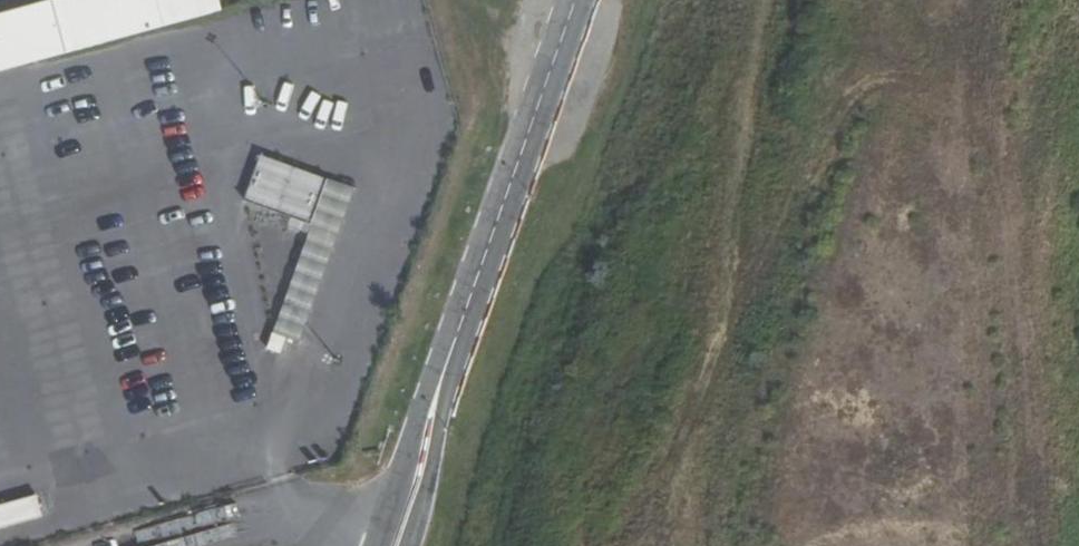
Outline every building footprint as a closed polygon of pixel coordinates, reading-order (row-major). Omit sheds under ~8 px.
[(66,54),(209,15),(205,0),(57,0),(54,1),(66,54)] [(66,54),(54,1),(0,16),(0,73),(66,54)] [(329,181),(259,156),(254,172),(244,199),(313,229),(329,181)] [(356,190),(329,181),(313,229),(274,335),(289,339),(300,343),(356,190)] [(282,357),(289,339),(274,335),(268,352),(282,357)] [(38,492),(0,502),(0,524),(42,513),(38,492)]
